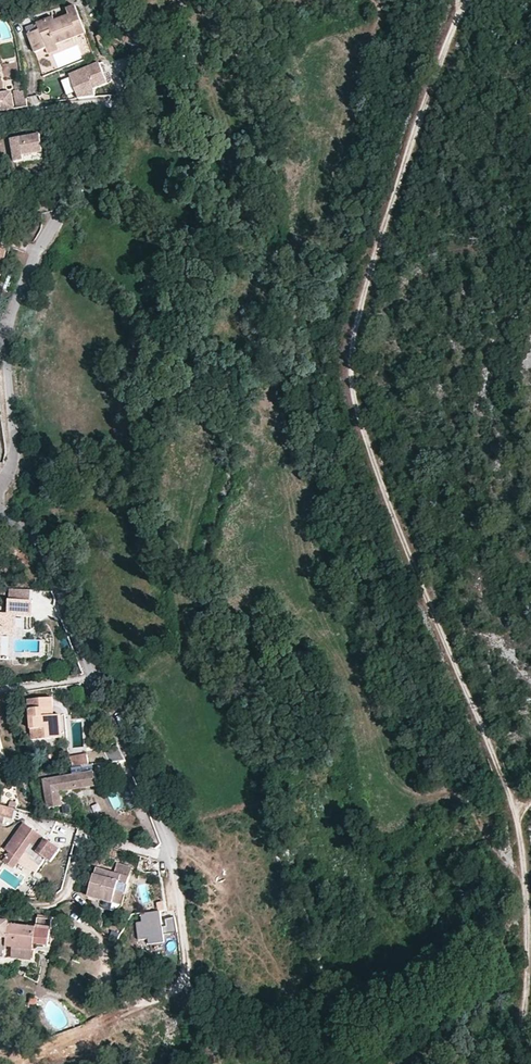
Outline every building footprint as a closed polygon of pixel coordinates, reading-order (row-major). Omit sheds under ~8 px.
[(61,45),(92,34),(81,4),(73,7),(75,13),(57,20),(56,17),(42,22),(45,29),(32,34),(39,53),(51,48),(50,46),(60,42),(61,45)] [(29,26),(32,34),(45,29),(42,22),(29,26)] [(109,33),(101,36),(106,47),(114,44),(109,33)] [(60,42),(50,46),(51,48),(53,54),(63,50),(61,45),(60,42)] [(94,65),(65,79),(77,101),(93,98),(89,90),(102,83),(94,65)] [(16,110),(27,108),(26,90),(14,92),(16,110)] [(11,93),(0,94),(0,112),(14,110),(11,93)] [(41,137),(11,142),(15,165),(24,164),(24,158),(44,155),(41,137)] [(0,245),(0,263),(5,264),(9,247),(0,245)] [(18,629),(19,616),(35,617),(35,601),(12,600),(12,615),(0,614),(0,660),(1,660),(4,636),(4,628),(18,629)] [(10,694),(0,695),(0,705),(12,703),(10,694)] [(43,707),(55,705),(53,696),(30,697),(34,739),(62,735),(61,713),(56,713),(44,715),(43,707)] [(56,713),(55,705),(43,707),(44,715),(56,713)] [(124,761),(119,749),(106,751),(107,763),(124,761)] [(68,761),(69,768),(86,766),(85,758),(68,761)] [(94,786),(92,772),(41,780),(45,809),(58,806),(57,792),(94,786)] [(0,808),(0,822),(7,823),(10,811),(0,808)] [(39,850),(46,841),(26,826),(7,852),(13,856),(6,865),(16,872),(28,855),(35,860),(34,862),(42,868),(48,861),(53,865),(62,852),(52,844),(50,847),(47,845),(42,852),(39,850)] [(119,904),(129,865),(111,861),(109,870),(92,866),(84,894),(119,904)] [(156,910),(139,913),(140,920),(134,921),(137,939),(147,937),(148,943),(165,941),(163,933),(174,931),(172,916),(163,918),(164,925),(159,926),(156,910)] [(32,948),(32,944),(46,946),(48,920),(34,919),(35,926),(10,923),(10,920),(0,919),(0,956),(6,957),(7,945),(12,945),(32,948)] [(31,958),(32,948),(12,945),(11,957),(31,958)] [(32,1009),(32,1000),(24,1000),(22,1008),(32,1009)]
